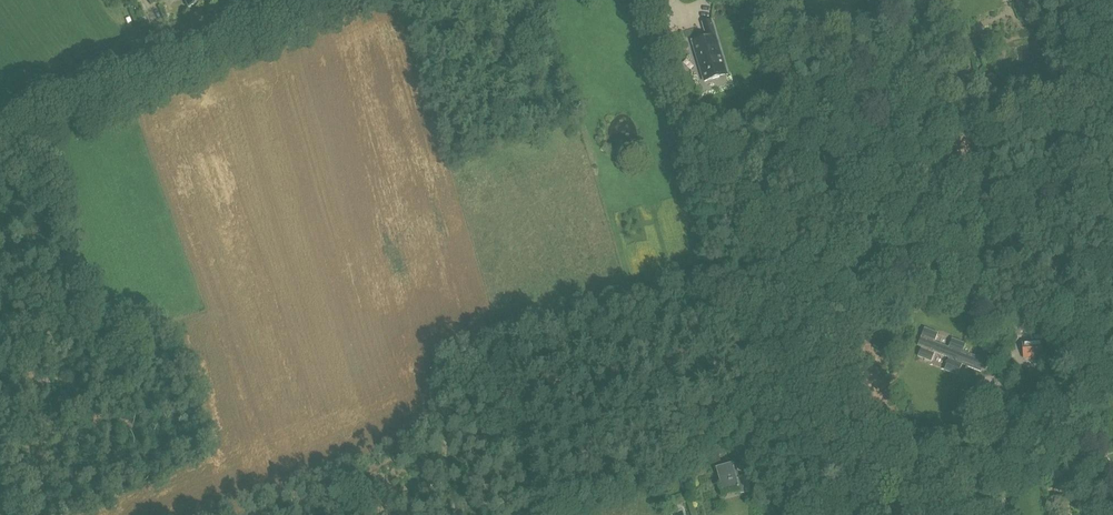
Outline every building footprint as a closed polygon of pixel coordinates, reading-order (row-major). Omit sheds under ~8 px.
[(1020,12),(1030,8),(1027,0),(1021,0),(1016,2),(1020,12)] [(693,42),(705,81),(720,77),(719,74),(727,72),(711,20),(703,22),(707,38),(693,42)] [(721,98),(730,85),(721,79),(712,93),(721,98)] [(944,370),(958,375),(962,364),(981,372),(986,360),(963,351),(966,343),(952,338),(949,347),(935,341),(938,332),(925,327),(918,346),(922,347),(918,356),(931,361),(935,352),(949,358),(944,370)] [(1022,341),(1023,359),(1043,358),(1043,340),(1022,341)] [(711,447),(715,459),(720,458),(719,455),(730,452),(727,442),(711,447)] [(1090,456),(1087,446),(1080,448),(1083,458),(1090,456)] [(737,487),(739,493),(750,491),(747,475),(737,478),(733,463),(716,468),(723,491),(737,487)] [(1073,475),(1084,471),(1082,463),(1070,467),(1073,475)] [(991,501),(995,512),(1002,509),(999,499),(991,501)]
